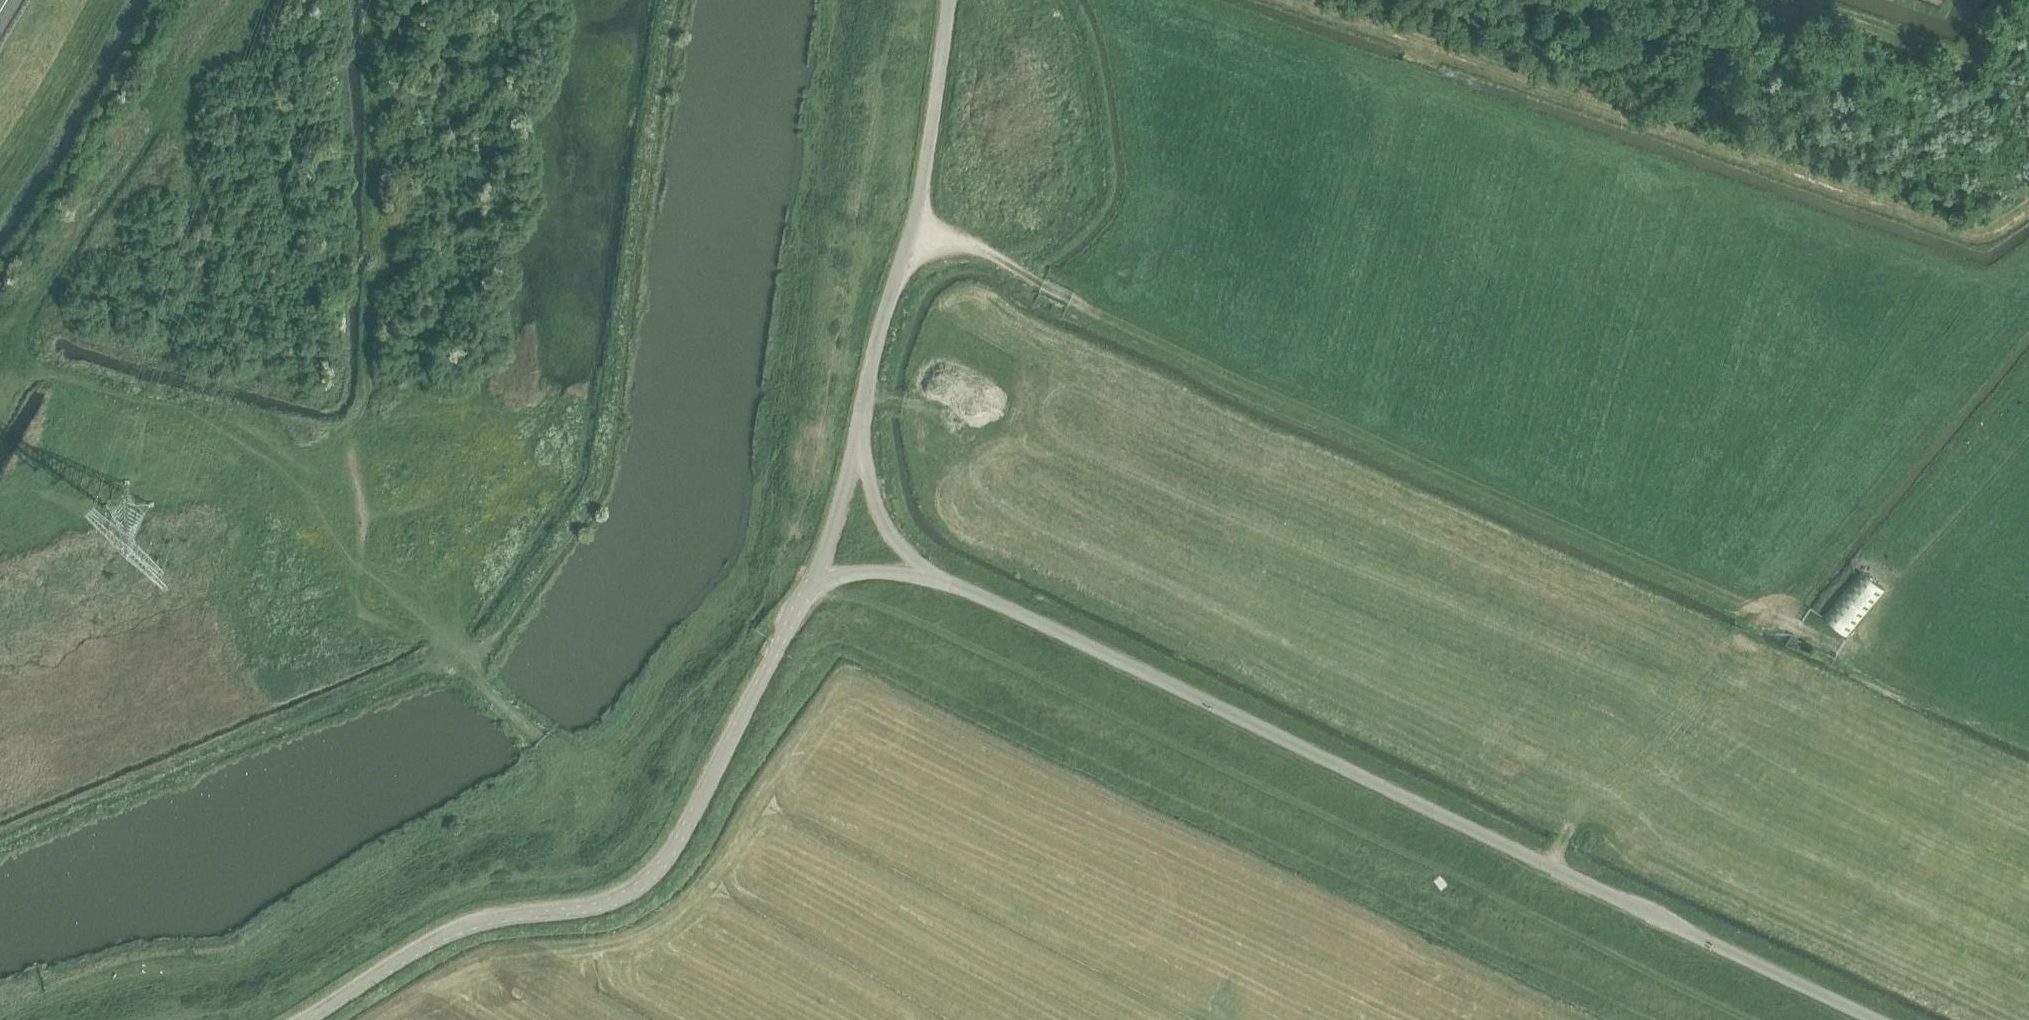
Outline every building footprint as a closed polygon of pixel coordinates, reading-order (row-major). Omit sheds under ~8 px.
[(1848,591),(1826,620),(1843,633),(1865,604),(1848,591)]
